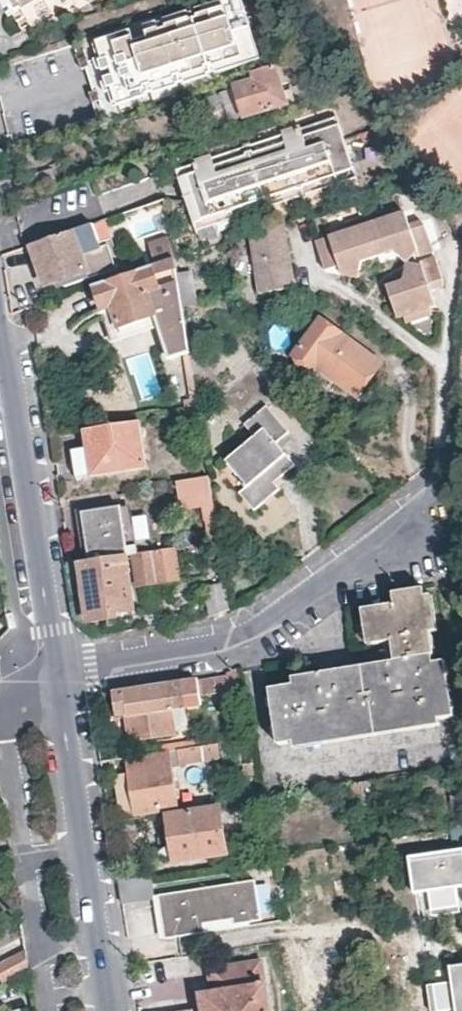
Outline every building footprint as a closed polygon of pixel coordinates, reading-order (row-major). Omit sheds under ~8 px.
[(87,0),(12,0),(20,13),(26,24),(36,18),(41,28),(74,8),(87,0)] [(224,0),(191,0),(76,38),(84,60),(91,59),(98,79),(102,93),(96,96),(100,110),(245,63),(224,0)] [(289,98),(283,79),(308,72),(302,53),(255,69),(257,75),(238,81),(243,99),(247,112),(289,98)] [(355,173),(334,113),(274,135),(175,169),(182,190),(195,228),(355,173)] [(417,244),(419,249),(434,244),(427,222),(422,217),(411,221),(406,206),(367,219),(377,249),(394,243),(402,249),(417,244)] [(359,255),(377,249),(367,219),(313,238),(322,265),(335,261),(337,269),(357,262),(359,255)] [(281,220),(254,229),(262,288),(289,283),(281,220)] [(93,223),(77,229),(77,226),(34,241),(41,265),(47,282),(72,274),(75,281),(91,275),(116,266),(109,247),(109,245),(104,247),(102,247),(93,223)] [(146,243),(153,264),(178,255),(171,233),(146,243)] [(405,257),(408,265),(420,262),(422,256),(419,249),(417,244),(402,249),(405,257)] [(420,262),(408,265),(401,276),(386,282),(396,311),(434,298),(429,282),(441,278),(442,271),(436,252),(422,256),(420,262)] [(172,352),(192,346),(188,321),(178,255),(153,264),(97,283),(105,305),(102,306),(106,317),(110,328),(158,311),(172,352)] [(381,359),(324,315),(297,351),(316,367),(320,362),(356,391),(372,371),(381,359)] [(190,408),(201,406),(199,392),(188,393),(190,408)] [(250,480),(242,487),(257,506),(282,484),(277,477),(284,471),(297,460),(280,439),(291,428),(274,407),(252,423),(261,436),(234,459),(250,480)] [(149,462),(143,416),(87,425),(89,440),(95,470),(149,462)] [(78,472),(95,470),(89,440),(74,443),(76,458),(78,472)] [(225,466),(242,487),(250,480),(234,459),(225,466)] [(214,488),(211,469),(182,474),(178,475),(181,494),(183,494),(185,504),(203,501),(206,514),(207,514),(210,536),(215,535),(221,534),(217,509),(214,489),(214,488)] [(138,548),(143,547),(141,541),(132,543),(124,501),(86,508),(90,529),(94,555),(131,549),(138,548)] [(135,537),(149,534),(145,511),(131,514),(135,537)] [(182,571),(177,542),(143,547),(138,548),(144,577),(182,571)] [(138,604),(131,549),(94,555),(82,557),(92,616),(103,615),(120,612),(120,607),(138,604)] [(453,714),(444,655),(436,657),(423,582),(393,588),(394,597),(377,600),(383,637),(394,636),(395,643),(390,644),(391,657),(336,666),(271,676),(281,738),(453,714)] [(208,674),(118,687),(121,708),(129,708),(131,719),(133,733),(175,727),(171,703),(201,699),(200,690),(217,689),(214,672),(208,674)] [(217,739),(187,743),(189,755),(219,751),(217,739)] [(187,743),(180,744),(182,757),(189,755),(187,743)] [(170,746),(126,753),(128,765),(134,805),(135,808),(178,802),(170,746)] [(134,805),(128,765),(114,767),(116,778),(121,806),(134,805)] [(241,844),(234,798),(219,800),(220,805),(225,846),(241,844)] [(225,846),(220,805),(170,813),(173,836),(176,857),(226,850),(225,846)] [(407,857),(413,892),(428,890),(432,917),(460,912),(455,885),(461,884),(461,848),(407,857)] [(154,894),(151,872),(119,877),(122,899),(154,894)] [(260,915),(254,875),(158,890),(162,914),(165,933),(204,927),(203,919),(232,914),(233,920),(246,918),(260,915)] [(432,917),(428,890),(413,892),(417,919),(432,917)] [(204,927),(247,921),(246,918),(233,920),(232,914),(203,919),(204,927)] [(26,948),(0,961),(0,969),(4,977),(29,964),(26,948)] [(261,954),(209,962),(211,984),(200,987),(202,997),(204,1010),(268,1010),(261,954)] [(450,965),(449,966),(453,980),(425,985),(430,1010),(435,1010),(457,1007),(458,1010),(461,1010),(461,963),(450,965)] [(453,980),(449,966),(423,970),(425,985),(453,980)]
